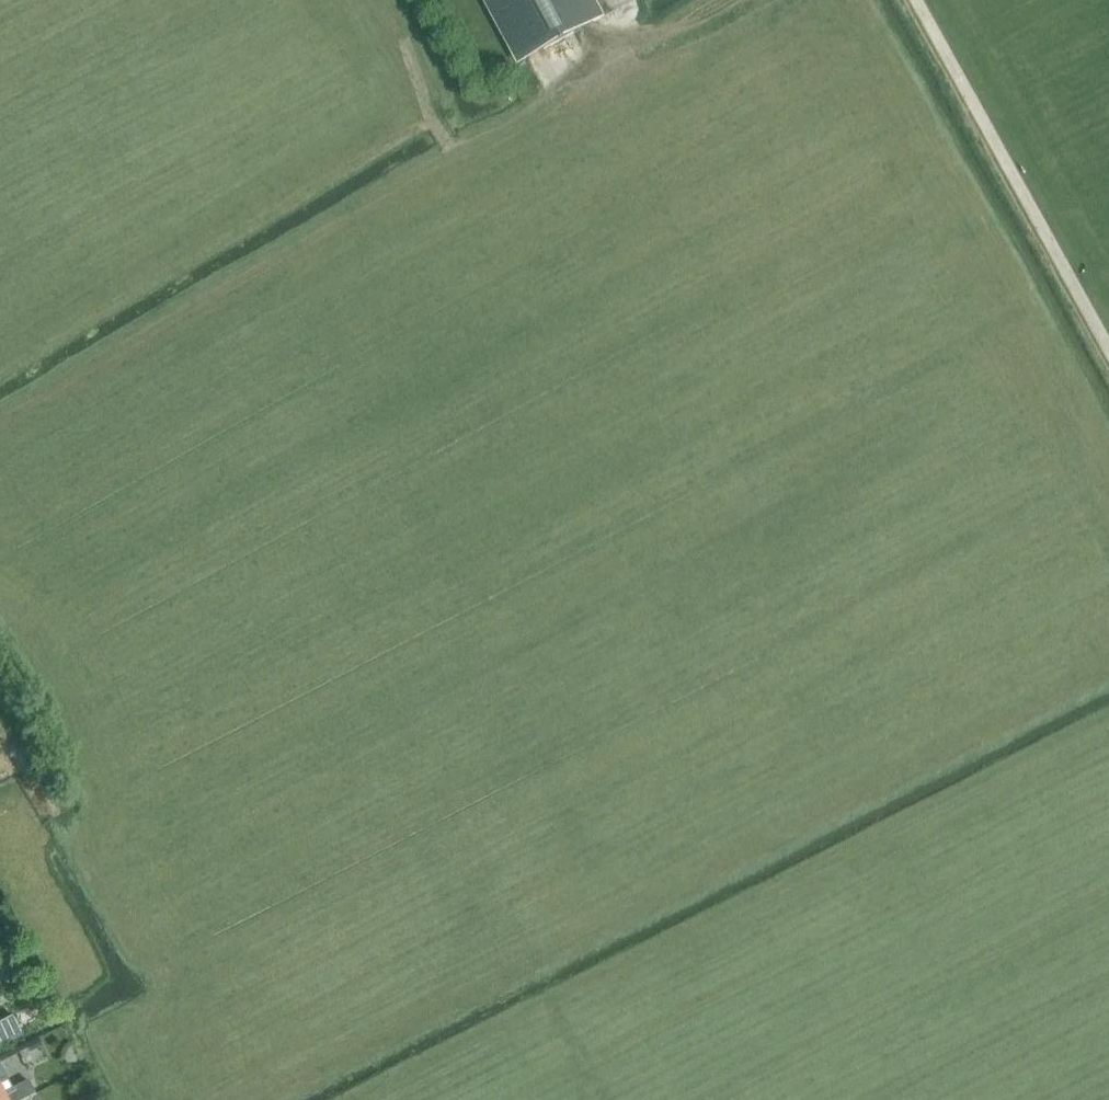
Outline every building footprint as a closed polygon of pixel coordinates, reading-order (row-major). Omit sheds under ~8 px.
[(525,59),(601,18),(591,0),(494,0),(525,59)] [(20,1031),(12,1014),(0,1020),(0,1041),(20,1031)] [(35,1094),(28,1080),(12,1089),(0,1066),(0,1099),(24,1099),(35,1094)]
